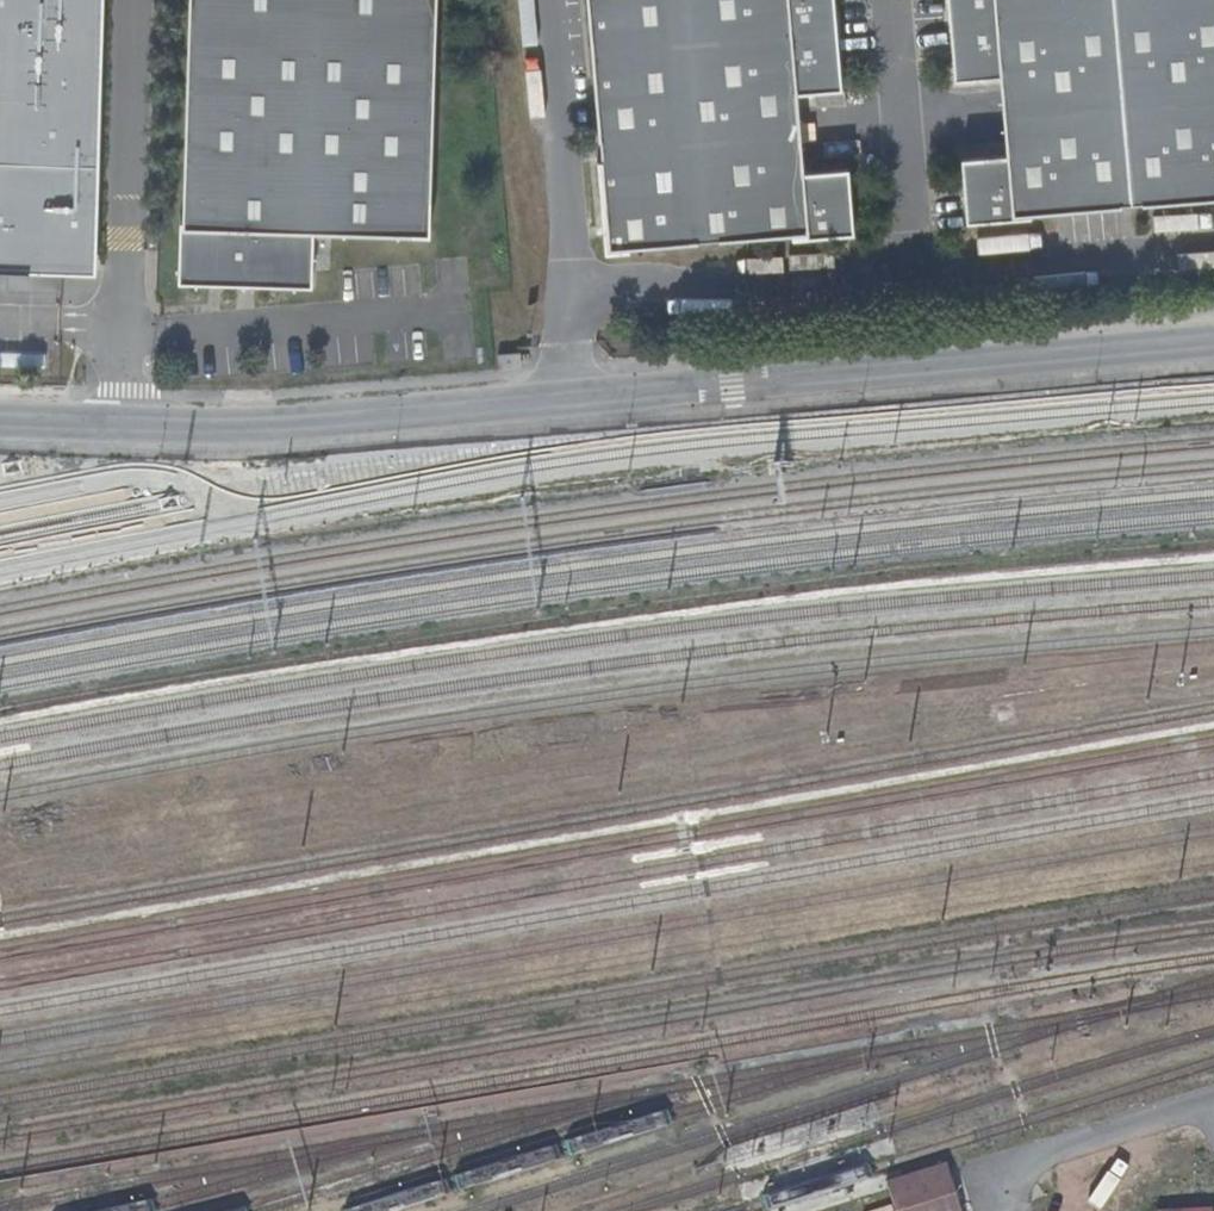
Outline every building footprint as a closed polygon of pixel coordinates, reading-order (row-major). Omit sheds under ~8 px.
[(29,272),(29,262),(93,264),(96,166),(99,166),(104,0),(0,0),(0,271),(29,272)] [(180,212),(178,282),(313,285),(314,232),(430,235),(438,0),(189,0),(183,212),(180,212)] [(600,141),(602,140),(603,160),(598,161),(606,253),(628,251),(628,248),(793,236),(793,239),(803,238),(803,237),(844,233),(844,234),(855,234),(854,224),(852,225),(848,176),(850,176),(849,168),(803,172),(797,94),(842,90),(842,82),(840,83),(833,0),(588,0),(600,141)] [(956,73),(954,73),(955,81),(1000,77),(1007,155),(961,158),(968,215),(966,215),(967,223),(1041,217),(1041,213),(1213,199),(1213,0),(950,0),(956,73)] [(500,366),(523,364),(521,351),(499,353),(500,366)] [(940,1158),(880,1178),(891,1210),(957,1210),(940,1158)]
